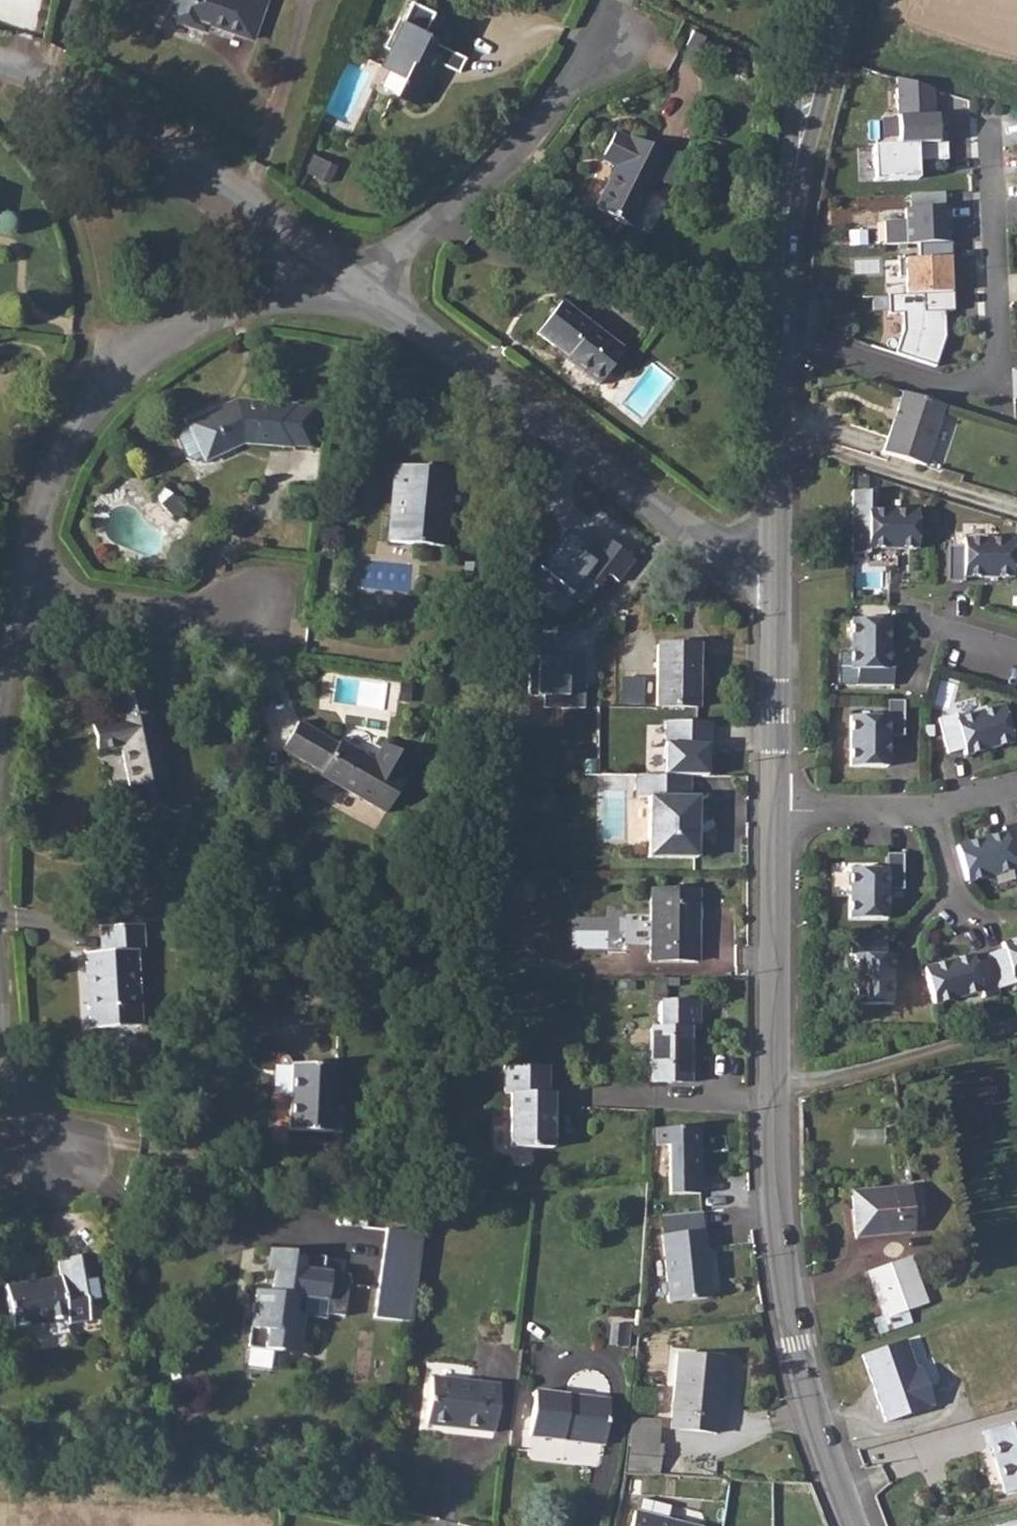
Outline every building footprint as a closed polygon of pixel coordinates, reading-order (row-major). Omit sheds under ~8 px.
[(163,18),(196,30),(201,15),(209,17),(206,25),(251,40),(264,0),(169,0),(163,18)] [(393,52),(384,71),(399,78),(391,94),(415,106),(435,62),(455,72),(462,57),(431,42),(433,36),(422,32),(431,12),(410,1),(394,34),(389,31),(381,47),(386,50),(393,52)] [(930,91),(907,84),(910,145),(944,144),(943,116),(928,117),(927,107),(931,107),(930,91)] [(611,135),(599,160),(613,167),(591,210),(630,229),(655,177),(665,157),(627,138),(625,142),(611,135)] [(885,181),(915,180),(914,162),(944,161),(944,144),(910,145),(884,146),(885,181)] [(299,170),(293,184),(300,188),(305,173),(313,176),(321,158),(304,152),(296,169),(299,170)] [(941,209),(941,194),(908,196),(909,210),(903,211),(904,246),(915,245),(946,244),(945,225),(947,225),(946,209),(941,209)] [(946,244),(915,245),(916,261),(895,261),(896,279),(907,278),(907,296),(948,294),(947,264),(949,264),(948,244),(946,244)] [(950,294),(885,297),(885,315),(899,315),(900,332),(892,355),(933,368),(943,338),(942,313),(951,313),(950,294)] [(534,335),(549,347),(554,342),(575,358),(569,365),(596,385),(622,351),(559,303),(534,335)] [(941,407),(899,394),(879,454),(921,467),(941,407)] [(186,424),(187,426),(202,458),(203,460),(240,443),(284,447),(287,446),(290,408),(290,407),(234,402),(186,424)] [(514,448),(513,456),(522,457),(523,450),(514,448)] [(387,517),(385,543),(437,548),(441,548),(449,472),(401,467),(395,518),(387,517)] [(864,494),(848,494),(847,554),(864,554),(864,550),(913,550),(913,512),(863,512),(864,494)] [(169,496),(158,506),(171,521),(182,511),(169,496)] [(959,547),(943,548),(943,583),(960,584),(960,579),(1009,579),(1009,541),(959,541),(959,547)] [(853,687),(889,686),(889,670),(884,669),(884,620),(847,621),(847,671),(853,670),(853,687)] [(695,647),(654,647),(653,710),(695,710),(695,647)] [(900,701),(883,702),(883,718),(846,717),(846,767),(883,768),(884,737),(900,737),(900,701)] [(1009,743),(998,707),(951,721),(950,716),(934,720),(943,755),(959,750),(961,757),(1009,743)] [(149,713),(114,721),(90,726),(95,753),(118,749),(126,787),(129,789),(134,812),(169,804),(164,780),(166,779),(152,713),(149,713)] [(317,778),(383,815),(403,781),(401,780),(410,762),(382,746),(371,763),(337,743),(335,747),(295,725),(280,751),(320,773),(317,778)] [(687,801),(687,780),(632,780),(632,802),(646,802),(646,862),(694,862),(695,835),(692,835),(691,826),(694,827),(695,801),(687,801)] [(1014,825),(998,829),(999,834),(952,847),(962,884),(1010,870),(1008,864),(1016,861),(1016,836),(1014,825)] [(899,855),(882,855),(882,870),(846,870),(845,920),(883,920),(883,891),(899,891),(899,855)] [(647,893),(647,962),(694,962),(695,893),(647,893)] [(89,1005),(85,1005),(86,1030),(137,1027),(133,951),(141,951),(139,926),(98,929),(99,954),(87,954),(89,1005)] [(997,945),(999,951),(983,955),(985,960),(993,989),(1009,985),(1008,980),(1016,978),(1016,939),(997,945)] [(881,940),(845,940),(845,956),(850,957),(850,1006),(887,1006),(888,956),(881,956),(881,940)] [(993,989),(985,960),(969,964),(967,957),(919,970),(929,1006),(976,993),(978,999),(994,994),(993,989)] [(647,1084),(686,1084),(687,1031),(696,1031),(696,1003),(659,1002),(659,1030),(647,1030),(647,1084)] [(288,1065),(285,1131),(331,1133),(333,1067),(288,1065)] [(505,1148),(548,1149),(548,1125),(546,1125),(546,1118),(549,1118),(549,1094),(544,1094),(544,1067),(500,1067),(500,1095),(506,1095),(505,1148)] [(696,1130),(653,1132),(654,1150),(667,1149),(669,1198),(698,1197),(696,1130)] [(857,1130),(857,1157),(888,1157),(888,1130),(857,1130)] [(854,1236),(913,1232),(909,1187),(851,1191),(854,1236)] [(415,1320),(422,1231),(384,1228),(377,1317),(415,1320)] [(700,1233),(658,1237),(664,1304),(706,1300),(700,1233)] [(252,1292),(247,1330),(263,1332),(260,1351),(295,1356),(297,1344),(301,1316),(291,1315),(293,1299),(323,1303),(327,1275),(319,1273),(321,1258),(301,1255),(301,1261),(290,1259),(290,1254),(265,1250),(262,1273),(271,1274),(268,1294),(252,1292)] [(872,1319),(879,1334),(899,1326),(903,1321),(903,1317),(900,1312),(926,1303),(909,1256),(868,1270),(882,1315),(872,1319)] [(58,1279),(3,1289),(10,1330),(65,1321),(65,1324),(86,1320),(84,1308),(99,1305),(95,1281),(80,1284),(60,1288),(58,1279)] [(919,1335),(860,1357),(885,1424),(934,1407),(926,1387),(942,1382),(933,1357),(928,1359),(919,1335)] [(674,1357),(667,1430),(714,1435),(721,1361),(674,1357)] [(429,1379),(423,1426),(491,1434),(496,1387),(429,1379)] [(531,1394),(526,1438),(559,1442),(560,1437),(575,1439),(575,1443),(600,1446),(605,1402),(531,1394)] [(626,1451),(625,1467),(640,1468),(640,1473),(656,1475),(659,1448),(655,1447),(657,1424),(628,1421),(626,1451)] [(982,1430),(987,1447),(992,1446),(1004,1492),(1016,1488),(1016,1421),(982,1430)] [(635,1515),(631,1514),(628,1525),(679,1525),(662,1522),(635,1515)]
